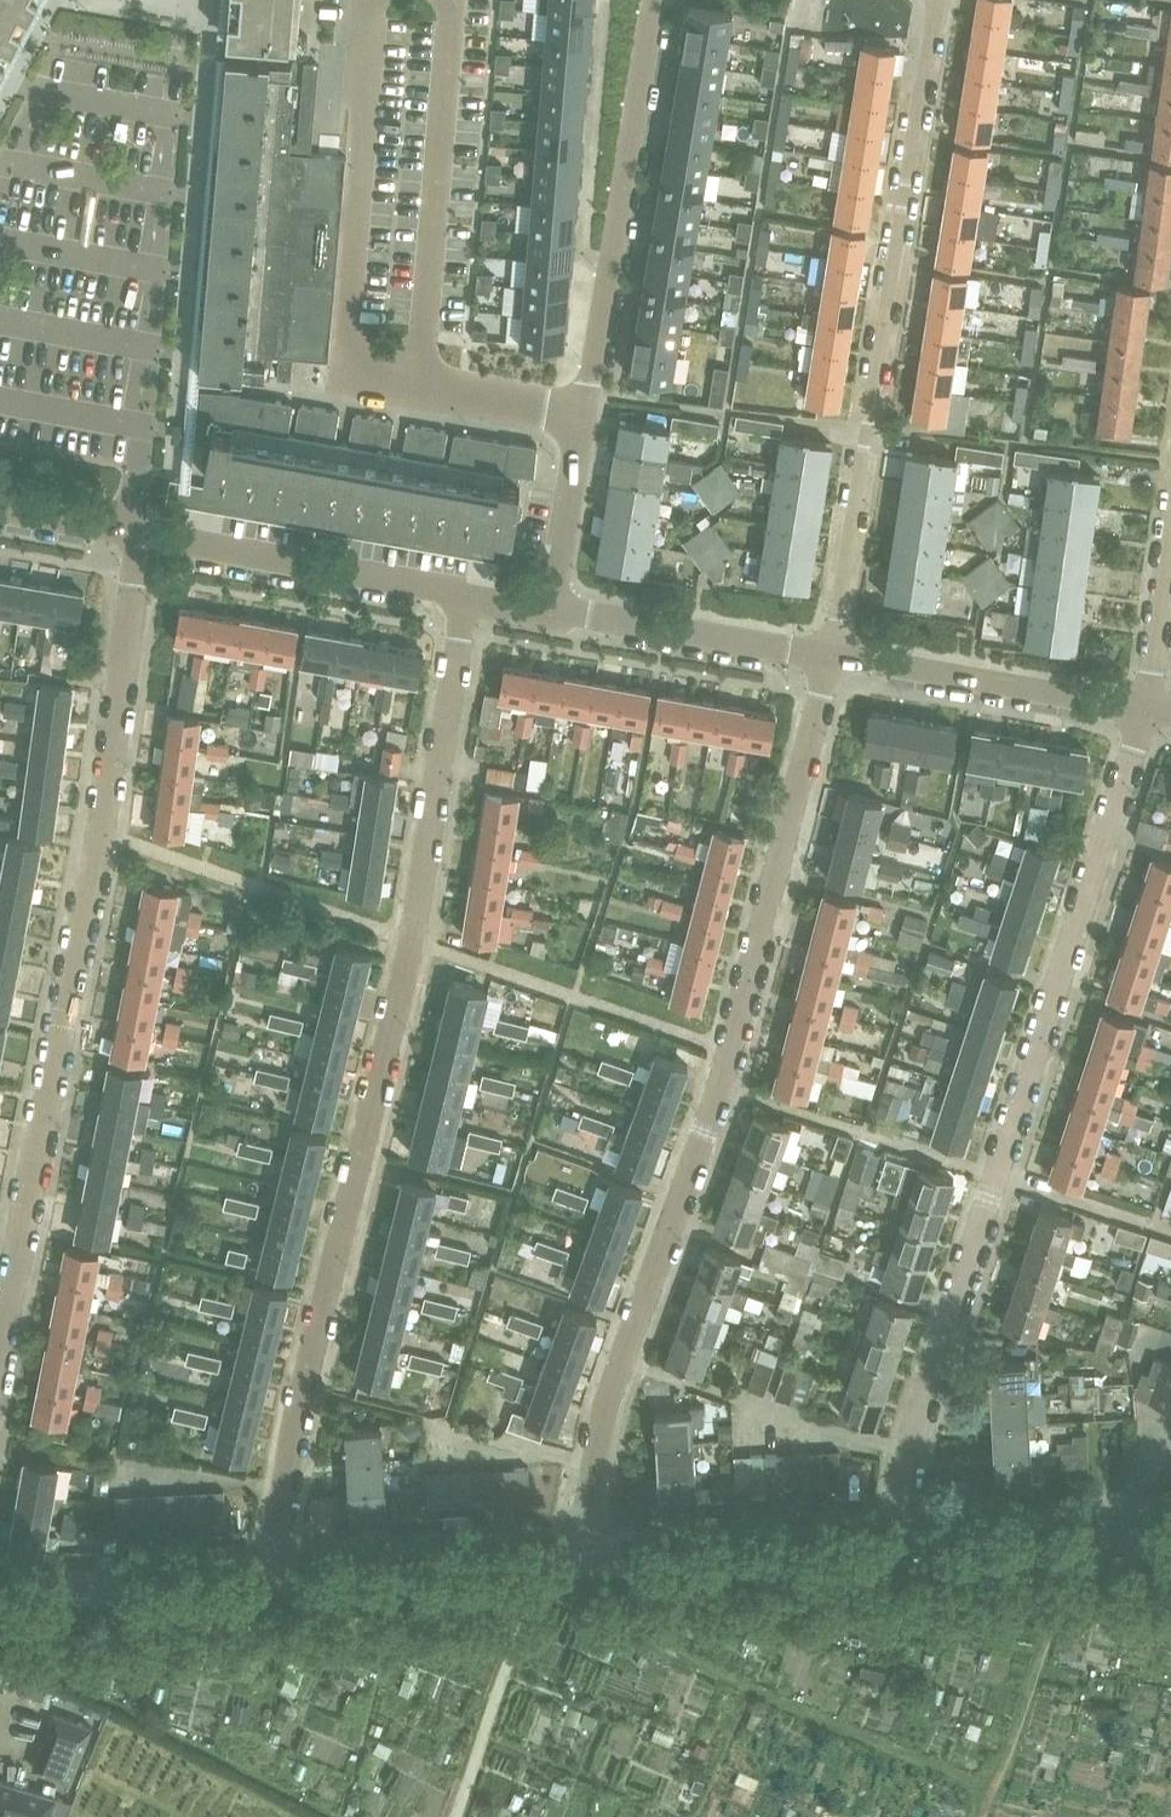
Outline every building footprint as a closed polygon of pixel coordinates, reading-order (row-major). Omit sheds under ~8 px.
[(35,0),(0,0),(0,67),(35,0)] [(227,37),(310,44),(312,20),(300,19),(302,0),(230,0),(227,37)] [(593,0),(550,0),(549,9),(592,13),(593,0)] [(975,16),(1007,21),(1006,24),(1020,26),(1022,11),(1009,9),(1010,0),(978,0),(975,16)] [(732,11),(690,4),(685,31),(728,39),(732,11)] [(514,16),(515,6),(500,5),(500,15),(514,16)] [(592,13),(549,9),(547,37),(590,40),(592,13)] [(1072,15),(1070,32),(1082,34),(1084,17),(1072,15)] [(975,16),(971,45),(1002,50),(1006,24),(1007,21),(975,16)] [(784,29),(786,19),(772,17),(770,27),(784,29)] [(1150,23),(1135,21),(1134,31),(1148,33),(1150,23)] [(728,39),(685,31),(681,59),(723,66),(728,39)] [(1082,34),(1070,32),(1067,51),(1079,53),(1082,34)] [(788,60),(799,61),(799,63),(816,66),(820,38),(820,37),(803,36),(801,45),(791,44),(788,60)] [(1161,64),(1170,65),(1170,37),(1165,36),(1161,64)] [(587,68),(590,40),(547,37),(544,64),(587,68)] [(863,43),(858,72),(890,77),(895,48),(863,43)] [(971,45),(966,74),(997,79),(1002,50),(971,45)] [(1130,59),(1144,61),(1146,51),(1131,49),(1130,59)] [(497,50),(496,60),(510,61),(511,52),(497,50)] [(203,325),(199,370),(270,377),(271,353),(279,354),(277,377),(291,378),(293,355),(328,358),(330,334),(343,202),(346,155),(311,153),(319,62),(306,61),(299,143),(291,142),(298,61),(227,55),(219,144),(214,143),(198,325),(203,325)] [(723,66),(681,59),(676,84),(719,92),(723,66)] [(510,61),(496,60),(495,70),(509,71),(510,61)] [(799,61),(788,60),(785,79),(796,81),(799,61)] [(777,75),(778,65),(764,63),(762,72),(777,75)] [(585,95),(587,68),(544,64),(542,92),(585,95)] [(1157,92),(1170,94),(1170,65),(1161,64),(1157,92)] [(777,75),(762,72),(761,82),(775,84),(777,75)] [(890,77),(858,72),(853,100),(885,106),(890,77)] [(1064,73),(1062,89),(1073,91),(1076,74),(1064,73)] [(966,74),(961,103),(993,108),(993,109),(1003,110),(1004,102),(994,101),(997,79),(966,74)] [(1142,80),(1127,78),(1126,87),(1140,89),(1142,80)] [(719,92),(676,84),(672,110),(715,117),(719,92)] [(1073,91),(1062,89),(1059,108),(1070,111),(1073,91)] [(583,123),(585,95),(542,92),(540,119),(583,123)] [(1153,120),(1170,122),(1170,94),(1157,92),(1153,120)] [(842,99),(837,128),(880,135),(885,106),(853,100),(842,99)] [(781,101),(778,118),(790,120),(793,102),(781,101)] [(993,108),(961,103),(957,132),(988,137),(988,136),(1001,138),(1004,122),(991,120),(993,109),(993,108)] [(492,105),(491,115),(505,116),(506,107),(492,105)] [(1123,105),(1122,115),(1136,117),(1138,107),(1123,105)] [(715,117),(672,110),(668,136),(710,143),(715,117)] [(770,117),(755,114),(754,124),(768,126),(770,117)] [(505,116),(491,115),(490,125),(504,126),(505,116)] [(790,120),(778,118),(775,136),(787,138),(790,120)] [(580,151),(583,123),(540,119),(537,147),(580,151)] [(1149,149),(1170,152),(1170,122),(1153,120),(1149,149)] [(754,124),(752,134),(766,136),(768,126),(754,124)] [(837,128),(833,157),(875,164),(880,135),(837,128)] [(1065,151),(1067,133),(1055,131),(1053,149),(1065,151)] [(1118,144),(1132,146),(1134,137),(1119,135),(1118,144)] [(710,143),(668,136),(663,162),(706,169),(710,143)] [(956,141),(951,170),(982,175),(987,146),(956,141)] [(578,178),(580,151),(537,147),(535,174),(578,178)] [(875,164),(833,157),(828,186),(839,188),(871,193),(875,164)] [(772,158),(769,176),(781,178),(783,160),(772,158)] [(1062,161),(1051,159),(1050,171),(1060,172),(1062,161)] [(1143,189),(1170,193),(1170,163),(1147,159),(1143,189)] [(487,160),(486,170),(501,171),(501,162),(487,160)] [(706,169),(663,162),(659,188),(702,195),(706,169)] [(759,178),(761,168),(747,166),(745,175),(759,178)] [(501,171),(486,170),(485,180),(500,181),(501,171)] [(951,170),(947,199),(978,204),(982,175),(951,170)] [(1050,171),(1047,186),(1059,188),(1061,172),(1050,171)] [(578,178),(535,174),(533,202),(576,205),(578,178)] [(1128,176),(1113,174),(1112,184),(1126,186),(1128,176)] [(759,178),(745,175),(743,185),(758,187),(759,178)] [(781,178),(769,176),(767,193),(778,195),(781,178)] [(1059,188),(1047,186),(1044,206),(1056,208),(1059,188)] [(702,195),(659,188),(655,213),(697,221),(702,195)] [(871,193),(839,188),(834,216),(866,222),(871,193)] [(1170,221),(1170,193),(1143,189),(1138,217),(1170,221)] [(947,199),(942,228),(973,233),(978,204),(947,199)] [(576,205),(533,202),(530,229),(573,233),(576,205)] [(1108,212),(1122,214),(1124,204),(1109,202),(1108,212)] [(697,221),(655,213),(650,239),(693,246),(697,221)] [(482,215),(482,225),(496,226),(497,217),(482,215)] [(1134,245),(1170,250),(1170,221),(1138,217),(1134,245)] [(738,218),(736,227),(751,230),(752,220),(738,218)] [(496,226),(482,225),(481,235),(495,236),(496,226)] [(833,225),(829,254),(828,254),(861,260),(866,231),(833,225)] [(761,226),(758,243),(770,245),(773,228),(761,226)] [(751,230),(736,227),(735,237),(749,239),(751,230)] [(973,233),(942,228),(937,257),(968,262),(973,233)] [(1041,228),(1038,244),(1050,246),(1052,229),(1041,228)] [(571,261),(573,233),(530,229),(528,257),(571,261)] [(1120,232),(1105,231),(1104,240),(1118,242),(1120,232)] [(693,246),(650,239),(646,265),(689,272),(693,246)] [(770,245),(758,243),(755,263),(767,264),(770,245)] [(1050,246),(1038,244),(1036,263),(1047,265),(1050,246)] [(1130,274),(1168,279),(1170,262),(1170,250),(1134,245),(1130,274)] [(826,271),(824,282),(824,283),(856,289),(861,260),(828,254),(829,254),(811,251),(808,268),(826,271)] [(569,288),(571,261),(528,257),(525,284),(569,288)] [(1101,259),(1100,269),(1114,271),(1116,261),(1101,259)] [(689,272),(646,265),(642,291),(684,298),(689,272)] [(936,268),(931,297),(963,302),(967,273),(936,268)] [(729,269),(728,279),(742,281),(744,271),(729,269)] [(478,270),(477,280),(491,281),(492,272),(478,270)] [(742,281),(728,279),(726,288),(741,291),(742,281)] [(491,281),(477,280),(476,290),(490,291),(491,281)] [(809,280),(804,310),(851,318),(856,289),(824,283),(824,282),(809,280)] [(1151,288),(1113,283),(1109,312),(1148,317),(1151,288)] [(566,316),(569,288),(525,284),(523,312),(566,316)] [(1041,304),(1044,286),(1032,284),(1029,303),(1041,304)] [(751,285),(749,301),(760,303),(763,286),(751,285)] [(684,298),(642,291),(637,317),(680,324),(684,298)] [(931,297),(927,326),(958,331),(963,302),(931,297)] [(760,303),(749,301),(746,320),(757,322),(760,303)] [(851,318),(804,310),(802,323),(795,322),(792,338),(814,342),(847,347),(851,318)] [(564,344),(566,316),(523,312),(521,340),(564,344)] [(1109,312),(1106,340),(1144,345),(1148,317),(1109,312)] [(680,324),(637,317),(633,343),(676,350),(680,324)] [(733,333),(735,323),(721,321),(719,330),(733,333)] [(472,336),(486,337),(487,327),(473,326),(472,336)] [(927,326),(922,355),(953,360),(958,331),(927,326)] [(1026,326),(1023,341),(1035,343),(1038,328),(1026,326)] [(732,342),(733,333),(719,330),(718,340),(732,342)] [(1144,345),(1106,340),(1102,369),(1140,373),(1144,345)] [(1035,343),(1023,341),(1020,361),(1032,363),(1035,343)] [(754,344),(742,342),(740,359),(751,361),(754,344)] [(814,342),(809,371),(842,376),(847,347),(814,342)] [(676,350),(633,343),(629,368),(638,370),(635,387),(659,391),(662,374),(671,375),(676,350)] [(922,355),(917,384),(949,389),(953,360),(922,355)] [(722,402),(729,359),(717,357),(710,400),(722,402)] [(751,361),(740,359),(737,377),(749,379),(751,361)] [(1140,373),(1102,369),(1098,397),(1137,402),(1140,373)] [(842,376),(809,371),(805,400),(837,405),(842,376)] [(199,384),(189,383),(181,477),(170,475),(166,498),(198,504),(492,557),(507,559),(509,546),(511,536),(493,533),(494,525),(512,528),(521,480),(519,480),(520,469),(535,472),(537,442),(508,437),(507,440),(454,430),(449,460),(442,458),(447,429),(408,422),(403,451),(388,449),(393,419),(354,412),(349,441),(334,439),(340,409),(301,402),(295,432),(289,431),(294,401),(241,391),(241,388),(201,385),(197,439),(210,441),(204,474),(222,477),(221,484),(191,478),(199,384)] [(1017,383),(1015,400),(1027,402),(1029,385),(1017,383)] [(962,431),(967,394),(948,391),(949,389),(917,384),(913,413),(931,416),(929,427),(962,431)] [(1137,402),(1098,397),(1095,426),(1133,431),(1137,402)] [(1027,402),(1015,400),(1012,416),(1024,418),(1027,402)] [(674,414),(672,428),(719,436),(721,422),(674,414)] [(735,428),(782,435),(784,421),(737,414),(735,428)] [(1003,416),(1001,433),(1020,436),(1023,419),(1003,416)] [(621,418),(616,448),(667,456),(672,427),(650,423),(650,419),(643,418),(642,422),(621,418)] [(782,435),(777,463),(828,472),(833,443),(809,439),(810,436),(803,435),(802,438),(782,435)] [(958,443),(955,457),(1003,465),(1005,450),(958,443)] [(616,448),(611,477),(662,485),(665,467),(672,468),(671,474),(691,478),(693,462),(667,457),(667,456),(616,448)] [(1051,468),(1047,497),(1097,504),(1101,475),(1080,472),(1080,470),(1079,470),(1080,457),(1016,448),(1015,461),(1051,468)] [(907,451),(903,480),(953,487),(958,458),(935,455),(935,452),(929,451),(928,454),(907,451)] [(710,471),(720,485),(732,476),(722,462),(710,471)] [(777,463),(772,492),(823,500),(828,472),(777,463)] [(703,497),(716,488),(706,474),(693,482),(703,497)] [(999,475),(988,474),(985,490),(997,492),(999,475)] [(742,491),(732,476),(720,485),(730,500),(742,491)] [(611,477),(606,506),(657,514),(662,485),(611,477)] [(903,480),(899,509),(949,516),(953,487),(903,480)] [(726,502),(716,488),(703,497),(713,511),(726,502)] [(1024,504),(1026,492),(1010,489),(1008,501),(1024,504)] [(772,492),(767,520),(818,529),(823,500),(772,492)] [(1047,497),(1043,526),(1093,533),(1097,504),(1047,497)] [(984,508),(994,521),(1008,510),(998,498),(984,508)] [(606,506),(601,535),(652,543),(657,514),(606,506)] [(980,531),(994,521),(984,508),(971,519),(980,531)] [(899,509),(894,538),(945,545),(949,516),(899,509)] [(1006,537),(1020,526),(1011,514),(996,524),(1006,537)] [(767,520),(763,549),(813,558),(818,529),(767,520)] [(710,544),(722,535),(712,521),(700,530),(710,544)] [(992,547),(1006,537),(996,524),(982,535),(992,547)] [(1043,526),(1038,555),(1088,562),(1093,533),(1043,526)] [(694,555),(706,547),(696,533),(684,541),(694,555)] [(601,535),(596,564),(629,569),(629,574),(640,576),(643,572),(648,573),(652,543),(601,535)] [(733,549),(722,535),(710,544),(721,558),(733,549)] [(894,538),(890,567),(940,575),(945,545),(894,538)] [(717,561),(706,547),(694,555),(704,569),(717,561)] [(763,549),(758,578),(764,579),(765,584),(776,586),(778,581),(809,586),(813,558),(763,549)] [(988,578),(1001,569),(990,555),(978,564),(988,578)] [(1038,555),(1034,584),(1084,592),(1088,562),(1038,555)] [(723,574),(725,564),(720,558),(717,561),(704,569),(713,578),(722,579),(723,574)] [(936,604),(940,575),(890,567),(886,596),(915,601),(916,605),(927,607),(930,603),(936,604)] [(962,576),(972,590),(985,581),(974,567),(962,576)] [(999,593),(1011,583),(1001,569),(988,578),(999,593)] [(20,613),(25,581),(0,577),(0,610),(20,613)] [(25,581),(20,613),(49,618),(54,586),(25,581)] [(985,581),(972,590),(983,605),(995,595),(985,581)] [(1034,584),(1030,612),(1030,613),(1080,621),(1084,592),(1034,584)] [(54,586),(49,618),(78,623),(83,591),(54,586)] [(175,638),(204,644),(210,612),(181,606),(175,638)] [(1026,640),(1025,642),(1031,643),(1030,647),(1042,649),(1044,645),(1075,650),(1080,621),(1030,613),(1030,612),(1007,608),(1002,636),(1026,640)] [(210,612),(204,644),(233,649),(239,617),(210,612)] [(239,617),(233,649),(262,654),(268,622),(239,617)] [(268,622),(262,654),(291,660),(297,628),(268,622)] [(44,650),(48,630),(41,628),(37,649),(44,650)] [(56,631),(48,630),(44,650),(52,652),(56,631)] [(336,635),(307,630),(301,662),(330,666),(336,635)] [(336,635),(330,666),(328,677),(336,678),(345,680),(347,670),(359,672),(365,640),(336,635)] [(365,640),(359,672),(383,676),(381,687),(386,687),(393,645),(365,640)] [(393,645),(386,687),(392,688),(393,678),(416,682),(422,650),(393,645)] [(200,675),(203,655),(196,653),(192,674),(200,675)] [(211,656),(203,655),(200,675),(207,677),(211,656)] [(250,685),(258,686),(261,665),(254,664),(250,685)] [(268,666),(261,665),(258,686),(265,687),(268,666)] [(504,665),(499,694),(485,692),(480,720),(500,723),(503,706),(512,708),(514,699),(528,701),(533,670),(504,665)] [(533,670),(528,701),(557,707),(562,676),(533,670)] [(335,688),(336,678),(328,677),(321,676),(320,686),(335,688)] [(562,676),(557,707),(586,712),(591,681),(562,676)] [(586,712),(614,717),(615,717),(620,686),(591,681),(586,712)] [(40,682),(36,711),(68,715),(72,686),(40,682)] [(333,699),(335,688),(320,686),(318,696),(333,699)] [(375,707),(382,708),(386,687),(381,687),(379,686),(375,707)] [(615,717),(614,717),(612,731),(624,733),(626,719),(644,723),(649,692),(620,686),(615,717)] [(386,687),(382,708),(390,710),(394,688),(392,688),(386,687)] [(269,705),(271,692),(261,691),(259,704),(269,705)] [(654,724),(682,729),(688,699),(659,693),(654,724)] [(688,699),(682,729),(711,734),(717,704),(688,699)] [(7,701),(6,708),(27,711),(28,704),(7,701)] [(332,703),(324,702),(321,720),(329,721),(332,703)] [(717,704),(711,734),(740,740),(746,709),(717,704)] [(251,709),(231,706),(228,720),(249,724),(251,709)] [(26,717),(27,711),(6,708),(5,715),(26,717)] [(746,709),(740,740),(769,745),(775,714),(746,709)] [(36,711),(32,740),(64,745),(68,715),(36,711)] [(524,734),(527,713),(520,711),(516,732),(524,734)] [(866,744),(894,749),(900,716),(872,711),(866,744)] [(170,713),(166,742),(195,746),(199,717),(170,713)] [(267,713),(265,727),(279,729),(281,715),(267,713)] [(535,714),(527,713),(524,734),(531,735),(535,714)] [(900,716),(894,749),(923,755),(929,721),(900,716)] [(581,743),(584,722),(577,721),(573,742),(581,743)] [(929,721),(923,755),(952,760),(958,727),(929,721)] [(592,724),(584,722),(581,743),(588,744),(592,724)] [(968,762),(996,767),(1002,735),(974,730),(968,762)] [(641,748),(643,734),(632,732),(629,746),(641,748)] [(1002,735),(996,767),(1025,772),(1030,740),(1002,735)] [(678,761),(682,740),(674,739),(671,760),(678,761)] [(32,740),(28,769),(60,774),(64,745),(32,740)] [(689,741),(682,740),(678,761),(686,762),(689,741)] [(1030,740),(1025,772),(1041,775),(1039,789),(1050,792),(1053,777),(1059,745),(1030,740)] [(208,748),(230,751),(231,743),(209,741),(208,748)] [(166,742),(162,772),(191,776),(195,746),(166,742)] [(385,743),(381,765),(398,768),(402,745),(385,743)] [(1053,777),(1081,782),(1087,750),(1059,745),(1053,777)] [(208,748),(207,756),(229,759),(230,751),(208,748)] [(735,771),(739,750),(732,749),(728,770),(735,771)] [(746,752),(739,750),(735,771),(742,772),(746,752)] [(531,756),(528,771),(526,786),(543,789),(547,759),(531,756)] [(19,768),(20,761),(0,758),(0,765),(19,768)] [(892,763),(876,760),(871,781),(888,784),(892,763)] [(514,782),(516,768),(489,763),(487,778),(514,782)] [(19,768),(0,765),(0,773),(17,776),(19,768)] [(907,765),(903,786),(917,788),(921,768),(907,765)] [(921,768),(917,788),(929,791),(933,770),(921,768)] [(28,769),(24,798),(56,803),(60,774),(28,769)] [(191,776),(162,772),(158,801),(187,805),(200,807),(221,810),(222,802),(201,799),(204,778),(191,776)] [(352,801),(363,802),(393,807),(397,779),(356,772),(353,793),(332,790),(331,797),(352,801)] [(287,788),(298,790),(300,778),(289,776),(287,788)] [(983,779),(980,795),(991,797),(994,781),(983,779)] [(994,781),(991,797),(1005,800),(1008,784),(994,781)] [(253,788),(251,804),(274,807),(276,790),(253,788)] [(1048,807),(1050,792),(1039,789),(1036,805),(1031,804),(1025,834),(1042,837),(1048,807)] [(487,790),(482,819),(514,824),(518,795),(487,790)] [(291,792),(291,810),(317,810),(317,793),(291,792)] [(851,792),(843,820),(877,828),(884,801),(851,792)] [(1050,792),(1048,807),(1060,809),(1063,794),(1050,792)] [(543,809),(545,798),(530,795),(529,807),(543,809)] [(352,801),(331,797),(330,805),(351,808),(352,801)] [(52,832),(56,803),(24,798),(21,821),(20,827),(52,832)] [(187,805),(158,801),(154,830),(183,834),(187,805)] [(363,802),(358,832),(388,837),(393,807),(363,802)] [(200,807),(199,814),(221,817),(221,810),(200,807)] [(604,832),(621,836),(627,811),(611,807),(604,832)] [(660,823),(662,814),(640,809),(637,824),(643,825),(645,820),(660,823)] [(221,817),(220,823),(233,825),(234,811),(221,810),(221,817)] [(12,816),(0,814),(0,826),(10,827),(12,816)] [(482,819),(478,848),(509,853),(514,824),(482,819)] [(843,820),(836,848),(881,859),(888,832),(877,828),(843,820)] [(893,820),(891,832),(910,837),(913,825),(893,820)] [(966,832),(977,845),(990,834),(979,821),(966,832)] [(713,841),(709,857),(738,865),(745,837),(716,829),(715,833),(710,831),(708,840),(713,841)] [(358,832),(354,862),(384,866),(388,837),(358,832)] [(916,841),(909,839),(910,837),(891,832),(888,844),(913,850),(916,841)] [(3,864),(35,871),(41,842),(2,835),(0,846),(0,849),(6,850),(3,864)] [(679,841),(678,849),(698,853),(700,846),(679,841)] [(1028,844),(1019,870),(1050,881),(1059,854),(1028,844)] [(543,850),(518,846),(517,854),(521,855),(542,858),(543,850)] [(324,848),(322,855),(343,858),(344,851),(324,848)] [(478,848),(473,877),(505,882),(509,853),(478,848)] [(881,859),(836,848),(829,876),(862,884),(867,867),(879,870),(881,859)] [(696,861),(698,853),(678,849),(676,856),(696,861)] [(995,849),(991,861),(1006,866),(1010,853),(995,849)] [(275,850),(271,863),(289,870),(294,856),(275,850)] [(343,858),(322,855),(321,863),(342,866),(343,858)] [(541,864),(542,858),(521,855),(520,861),(541,864)] [(709,857),(702,886),(731,893),(738,865),(709,857)] [(1144,885),(1170,894),(1170,863),(1153,857),(1144,885)] [(883,859),(880,874),(900,879),(904,864),(883,859)] [(1006,866),(991,861),(988,873),(1003,877),(1006,866)] [(384,866),(354,862),(349,891),(379,895),(384,866)] [(30,900),(35,871),(3,864),(0,863),(0,894),(30,900)] [(1050,881),(1019,870),(1010,898),(1041,908),(1050,881)] [(473,877),(469,906),(500,912),(505,882),(473,877)] [(145,883),(140,911),(172,917),(177,889),(145,883)] [(1136,912),(1166,922),(1170,908),(1170,894),(1144,885),(1143,888),(1136,912)] [(702,886),(694,914),(724,922),(731,893),(702,886)] [(648,902),(662,905),(664,896),(650,892),(648,902)] [(825,893),(818,920),(850,927),(856,901),(825,893)] [(24,929),(30,900),(0,894),(0,924),(24,929)] [(665,897),(663,904),(683,910),(685,903),(665,897)] [(1002,924),(1002,926),(1033,936),(1041,908),(1010,898),(1002,924)] [(681,917),(683,910),(663,904),(661,912),(681,917)] [(863,904),(862,908),(869,909),(868,915),(882,918),(884,908),(863,904)] [(976,904),(973,914),(980,916),(987,919),(991,909),(976,904)] [(510,905),(509,912),(534,916),(535,909),(510,905)] [(500,912),(469,906),(464,936),(496,940),(500,912)] [(190,909),(188,921),(202,923),(204,912),(190,909)] [(140,911),(134,939),(166,946),(172,917),(140,911)] [(533,923),(534,916),(509,912),(508,918),(533,923)] [(1135,915),(1127,939),(1158,949),(1166,922),(1136,912),(1135,915)] [(900,929),(909,931),(905,941),(919,945),(927,919),(906,913),(900,929)] [(694,914),(687,942),(717,950),(724,922),(694,914)] [(973,914),(973,916),(969,927),(998,936),(993,953),(1024,963),(1033,936),(1002,926),(1002,924),(987,919),(980,916),(973,914)] [(534,916),(533,923),(550,926),(551,919),(534,916)] [(818,920),(811,948),(842,956),(850,927),(818,920)] [(202,923),(188,921),(186,934),(199,936),(202,923)] [(614,939),(617,926),(604,922),(601,935),(614,939)] [(18,957),(24,929),(0,924),(0,954),(18,957)] [(337,946),(330,974),(364,982),(371,954),(364,953),(367,937),(341,931),(337,946)] [(250,934),(247,948),(278,955),(281,942),(250,934)] [(134,939),(129,968),(161,974),(166,946),(134,939)] [(1118,966),(1149,976),(1149,975),(1161,978),(1166,962),(1170,963),(1170,953),(1158,949),(1127,939),(1126,943),(1118,966)] [(687,942),(680,971),(709,978),(717,950),(687,942)] [(855,959),(871,963),(874,950),(859,947),(855,959)] [(811,948),(804,976),(835,985),(840,966),(853,969),(853,971),(868,975),(868,974),(886,978),(889,968),(890,966),(871,963),(855,959),(842,956),(811,948)] [(951,972),(956,959),(929,952),(925,964),(951,972)] [(13,986),(18,957),(0,954),(0,984),(13,986)] [(650,954),(649,960),(669,966),(671,960),(650,954)] [(282,968),(299,972),(302,959),(286,955),(282,968)] [(302,959),(299,972),(312,975),(315,976),(317,971),(319,963),(302,959)] [(669,967),(649,961),(647,967),(667,973),(669,967)] [(179,964),(176,977),(191,980),(193,966),(179,964)] [(646,969),(634,966),(631,978),(642,981),(646,969)] [(1109,994),(1140,1004),(1140,1003),(1154,1007),(1154,1008),(1168,1012),(1170,1001),(1170,1000),(1158,996),(1144,991),(1148,980),(1149,976),(1118,966),(1117,970),(1109,994)] [(258,971),(243,967),(240,980),(254,983),(258,971)] [(129,968),(123,996),(155,1002),(161,974),(129,968)] [(894,969),(889,968),(886,978),(907,984),(911,973),(894,969)] [(364,982),(330,974),(317,971),(315,976),(312,975),(311,980),(328,984),(323,1002),(357,1010),(364,982)] [(709,978),(680,971),(673,999),(702,1007),(709,978)] [(986,973),(977,1000),(1009,1010),(1017,983),(986,973)] [(804,976),(797,1003),(828,1013),(835,985),(804,976)] [(191,980),(176,977),(174,989),(189,991),(191,980)] [(967,982),(954,978),(949,991),(963,995),(967,982)] [(450,982),(443,1010),(481,1019),(488,991),(450,982)] [(0,984),(0,1014),(7,1015),(13,986),(0,984)] [(963,995),(949,991),(946,1002),(959,1006),(963,995)] [(123,996),(118,1024),(150,1030),(155,1002),(123,996)] [(977,1000),(969,1027),(1000,1037),(1009,1010),(977,1000)] [(323,1002),(316,1030),(350,1038),(357,1010),(323,1002)] [(797,1003),(790,1031),(821,1040),(828,1013),(797,1003)] [(856,1018),(858,1006),(844,1003),(841,1015),(856,1018)] [(272,1010),(270,1019),(302,1026),(304,1018),(272,1010)] [(443,1010),(437,1039),(474,1048),(481,1019),(443,1010)] [(1104,1013),(1094,1041),(1125,1051),(1126,1048),(1140,1052),(1143,1040),(1148,1027),(1135,1023),(1131,1021),(1104,1013)] [(856,1018),(841,1015),(839,1027),(853,1030),(856,1018)] [(498,1016),(496,1023),(530,1031),(531,1024),(498,1016)] [(242,1023),(225,1019),(222,1033),(238,1037),(242,1023)] [(270,1019),(269,1023),(301,1031),(302,1026),(270,1019)] [(167,1020),(165,1033),(180,1036),(183,1023),(167,1020)] [(530,1031),(496,1023),(495,1029),(528,1037),(530,1031)] [(150,1030),(118,1024),(112,1053),(144,1059),(150,1030)] [(1000,1037),(969,1027),(960,1054),(991,1064),(1000,1037)] [(316,1030),(309,1057),(343,1066),(350,1038),(316,1030)] [(945,1049),(949,1037),(935,1032),(934,1033),(923,1030),(920,1041),(924,1042),(931,1045),(932,1044),(945,1049)] [(790,1031),(783,1059),(814,1068),(821,1040),(790,1031)] [(165,1033),(163,1043),(179,1046),(180,1036),(165,1033)] [(437,1039),(430,1067),(467,1076),(474,1048),(437,1039)] [(1158,1045),(1143,1040),(1140,1052),(1154,1057),(1158,1045)] [(923,1045),(913,1041),(909,1054),(919,1057),(923,1058),(927,1046),(923,1045)] [(1094,1041),(1085,1069),(1116,1079),(1125,1051),(1094,1041)] [(945,1049),(932,1044),(931,1045),(928,1054),(942,1058),(945,1049)] [(1151,1069),(1154,1057),(1140,1052),(1136,1064),(1151,1069)] [(656,1053),(646,1081),(679,1092),(689,1065),(656,1053)] [(960,1054),(951,1081),(982,1091),(991,1064),(960,1054)] [(309,1057),(303,1085),(336,1094),(343,1066),(309,1057)] [(604,1057),(601,1064),(633,1076),(636,1068),(604,1057)] [(843,1067),(844,1061),(831,1058),(828,1070),(841,1073),(843,1067)] [(814,1068),(783,1059),(776,1086),(807,1094),(814,1068)] [(843,1067),(841,1073),(857,1077),(860,1066),(844,1062),(843,1067)] [(910,1069),(891,1063),(888,1072),(907,1078),(910,1069)] [(601,1064),(599,1070),(627,1086),(633,1076),(601,1064)] [(109,1066),(103,1094),(136,1100),(141,1072),(109,1066)] [(259,1067),(257,1074),(290,1082),(291,1074),(259,1067)] [(430,1067),(423,1095),(460,1104),(467,1076),(430,1067)] [(1085,1069),(1077,1096),(1108,1106),(1109,1102),(1122,1106),(1126,1095),(1113,1090),(1116,1079),(1085,1069)] [(841,1073),(828,1070),(825,1082),(838,1085),(841,1073)] [(484,1072),(483,1080),(517,1088),(519,1081),(484,1072)] [(257,1074),(256,1079),(289,1086),(290,1082),(257,1074)] [(517,1088),(483,1080),(481,1085),(516,1094),(517,1088)] [(646,1081),(637,1108),(669,1120),(679,1092),(646,1081)] [(920,1088),(917,1100),(927,1103),(927,1102),(943,1107),(942,1108),(974,1119),(982,1091),(951,1081),(946,1096),(920,1088)] [(336,1094),(303,1085),(296,1113),(329,1121),(336,1094)] [(884,1089),(877,1111),(897,1117),(904,1095),(884,1089)] [(155,1091),(152,1103),(167,1106),(169,1094),(155,1091)] [(103,1094),(98,1122),(130,1128),(136,1100),(103,1094)] [(423,1095),(416,1124),(453,1133),(460,1104),(423,1095)] [(1126,1095),(1122,1106),(1137,1111),(1154,1117),(1158,1105),(1141,1099),(1126,1095)] [(1077,1096),(1068,1123),(1099,1133),(1105,1114),(1118,1118),(1121,1110),(1122,1106),(1109,1102),(1108,1106),(1077,1096)] [(927,1103),(917,1100),(915,1112),(924,1115),(927,1103)] [(152,1103),(150,1114),(165,1117),(167,1106),(152,1103)] [(1121,1110),(1118,1118),(1133,1123),(1150,1128),(1154,1117),(1137,1111),(1122,1106),(1121,1110)] [(637,1108),(627,1135),(659,1147),(669,1120),(637,1108)] [(974,1119),(942,1108),(934,1136),(965,1146),(974,1119)] [(579,1123),(596,1129),(600,1117),(584,1111),(581,1119),(580,1122),(579,1123)] [(576,1131),(579,1123),(580,1122),(581,1119),(563,1112),(558,1125),(576,1131)] [(755,1112),(745,1141),(780,1154),(790,1125),(755,1112)] [(616,1123),(600,1117),(596,1129),(612,1135),(614,1130),(616,1123)] [(98,1122),(93,1150),(125,1156),(130,1128),(98,1122)] [(1068,1123),(1059,1150),(1090,1160),(1099,1133),(1068,1123)] [(453,1133),(416,1124),(409,1152),(446,1161),(453,1133)] [(292,1128),(286,1157),(320,1165),(326,1137),(292,1128)] [(501,1144),(502,1136),(471,1128),(469,1136),(501,1144)] [(659,1147),(627,1135),(617,1162),(650,1174),(659,1147)] [(468,1141),(500,1149),(501,1144),(469,1136),(468,1141)] [(242,1138),(240,1146),(272,1153),(274,1145),(242,1138)] [(745,1141),(735,1169),(770,1181),(775,1165),(793,1172),(797,1160),(780,1154),(745,1141)] [(846,1159),(851,1147),(836,1142),(831,1154),(846,1159)] [(240,1146),(239,1151),(271,1159),(272,1153),(240,1146)] [(846,1174),(861,1179),(868,1181),(877,1153),(855,1146),(846,1174)] [(144,1147),(141,1159),(156,1162),(158,1149),(144,1147)] [(1108,1149),(1104,1161),(1119,1166),(1123,1154),(1108,1149)] [(93,1150),(87,1178),(119,1184),(123,1167),(170,1176),(172,1165),(156,1162),(141,1159),(125,1156),(93,1150)] [(1090,1160),(1059,1150),(1051,1175),(1082,1185),(1090,1160)] [(286,1157),(279,1184),(313,1193),(320,1165),(286,1157)] [(501,1178),(506,1161),(498,1159),(494,1176),(501,1178)] [(1104,1161),(1101,1173),(1115,1177),(1119,1166),(1104,1161)] [(955,1179),(907,1163),(898,1191),(911,1195),(911,1196),(945,1207),(955,1179)] [(735,1169),(724,1197),(759,1210),(760,1207),(770,1181),(735,1169)] [(836,1188),(840,1175),(826,1170),(821,1182),(836,1188)] [(569,1202),(574,1189),(559,1183),(560,1180),(541,1173),(537,1183),(556,1190),(555,1191),(554,1196),(569,1202)] [(846,1174),(837,1202),(852,1207),(861,1179),(846,1174)] [(87,1178),(82,1206),(114,1213),(119,1184),(87,1178)] [(402,1180),(395,1208),(429,1216),(436,1188),(402,1180)] [(610,1180),(601,1207),(633,1219),(643,1192),(610,1180)] [(279,1184),(272,1212),(306,1221),(313,1193),(279,1184)] [(1162,1212),(1170,1215),(1170,1184),(1162,1212)] [(590,1195),(574,1189),(569,1202),(585,1208),(590,1195)] [(907,1207),(902,1223),(936,1235),(945,1207),(911,1196),(911,1195),(898,1191),(897,1190),(892,1202),(907,1207)] [(484,1198),(452,1191),(449,1206),(481,1212),(484,1198)] [(228,1193),(226,1201),(258,1209),(260,1201),(228,1193)] [(759,1210),(724,1197),(714,1225),(762,1243),(768,1224),(775,1227),(780,1215),(760,1207),(759,1210)] [(826,1215),(829,1203),(815,1197),(811,1210),(826,1215)] [(226,1201),(225,1206),(257,1214),(258,1209),(226,1201)] [(132,1202),(130,1216),(142,1218),(145,1204),(132,1202)] [(852,1207),(837,1202),(832,1215),(847,1220),(852,1207)] [(114,1213),(82,1206),(77,1235),(109,1241),(114,1213)] [(601,1207),(591,1235),(623,1247),(633,1219),(601,1207)] [(395,1208),(389,1236),(422,1244),(429,1216),(395,1208)] [(1040,1208),(1031,1236),(1063,1247),(1068,1231),(1081,1236),(1086,1222),(1072,1218),(1072,1219),(1040,1208)] [(272,1212),(265,1240),(299,1249),(306,1221),(272,1212)] [(130,1216),(128,1226),(140,1228),(142,1218),(130,1216)] [(164,1233),(166,1223),(146,1218),(144,1229),(164,1233)] [(892,1251),(892,1252),(927,1263),(936,1235),(902,1223),(892,1251)] [(1142,1247),(1147,1233),(1119,1224),(1114,1238),(1142,1247)] [(1170,1256),(1170,1241),(1151,1234),(1146,1249),(1170,1256)] [(591,1235),(581,1262),(614,1274),(623,1247),(591,1235)] [(389,1236),(382,1264),(415,1272),(422,1244),(389,1236)] [(1063,1247),(1031,1236),(1022,1264),(1054,1275),(1059,1258),(1073,1262),(1076,1251),(1063,1247)] [(539,1237),(536,1246),(568,1257),(571,1249),(539,1237)] [(299,1249),(265,1240),(258,1268),(292,1277),(299,1249)] [(440,1240),(438,1248),(469,1256),(471,1248),(440,1240)] [(768,1242),(763,1254),(808,1271),(812,1258),(768,1242)] [(245,1264),(248,1251),(230,1246),(227,1259),(245,1264)] [(568,1257),(536,1246),(534,1250),(566,1262),(568,1257)] [(707,1246),(696,1275),(731,1287),(732,1284),(741,1258),(707,1246)] [(873,1258),(889,1263),(883,1281),(917,1292),(927,1263),(892,1252),(892,1251),(877,1246),(873,1258)] [(67,1247),(61,1275),(94,1280),(99,1253),(67,1247)] [(438,1248),(437,1253),(468,1261),(469,1256),(438,1248)] [(843,1276),(849,1259),(819,1249),(814,1267),(843,1276)] [(808,1271),(763,1254),(758,1267),(789,1278),(785,1287),(801,1293),(808,1271)] [(614,1274),(581,1262),(571,1289),(604,1301),(614,1274)] [(382,1264),(375,1292),(409,1300),(415,1272),(382,1264)] [(1022,1264),(1013,1292),(1045,1303),(1054,1275),(1022,1264)] [(489,1272),(491,1265),(473,1268),(468,1284),(485,1289),(489,1272)] [(1124,1265),(1117,1282),(1128,1286),(1135,1269),(1124,1265)] [(112,1271),(110,1283),(124,1285),(126,1273),(112,1271)] [(140,1277),(140,1276),(127,1274),(125,1284),(138,1287),(140,1277)] [(61,1275),(56,1303),(88,1308),(94,1280),(61,1275)] [(686,1302),(721,1315),(726,1300),(743,1306),(744,1305),(748,1293),(731,1287),(696,1275),(686,1302)] [(1152,1281),(1139,1276),(1133,1293),(1147,1297),(1152,1281)] [(138,1287),(137,1288),(149,1291),(151,1279),(140,1277),(138,1287)] [(814,1277),(810,1290),(825,1295),(829,1282),(814,1277)] [(124,1285),(110,1283),(107,1296),(121,1299),(124,1285)] [(254,1285),(248,1313),(282,1321),(288,1293),(254,1285)] [(375,1292),(368,1320),(402,1328),(409,1300),(375,1292)] [(1045,1303),(1013,1292),(1004,1320),(1036,1330),(1041,1314),(1057,1319),(1061,1308),(1045,1303)] [(204,1293),(202,1301),(235,1309),(237,1301),(204,1293)] [(759,1310),(764,1298),(750,1294),(748,1293),(744,1305),(746,1305),(759,1310)] [(427,1296),(425,1304),(458,1312),(460,1304),(427,1296)] [(877,1299),(867,1328),(902,1339),(912,1310),(877,1299)] [(202,1301),(201,1306),(234,1314),(235,1309),(202,1301)] [(686,1302),(676,1329),(711,1342),(721,1315),(686,1302)] [(56,1303),(51,1330),(83,1336),(88,1308),(56,1303)] [(790,1321),(794,1309),(780,1303),(775,1316),(790,1321)] [(458,1312),(425,1304),(423,1309),(456,1317),(458,1312)] [(815,1323),(819,1311),(805,1306),(801,1319),(815,1323)] [(564,1308),(555,1335),(587,1347),(597,1320),(564,1308)] [(512,1311),(510,1319),(542,1330),(545,1322),(512,1311)] [(1107,1311),(1103,1323),(1120,1328),(1124,1317),(1107,1311)] [(248,1313),(241,1340),(275,1349),(282,1321),(248,1313)] [(1140,1320),(1125,1314),(1124,1317),(1120,1328),(1117,1339),(1131,1344),(1140,1320)] [(542,1330),(510,1319),(508,1323),(540,1335),(542,1330)] [(368,1320),(362,1348),(395,1356),(402,1328),(368,1320)] [(1117,1339),(1120,1328),(1103,1323),(1093,1352),(1110,1358),(1117,1339)] [(100,1328),(98,1338),(112,1341),(114,1331),(100,1328)] [(867,1328),(858,1356),(893,1367),(902,1339),(867,1328)] [(711,1342),(676,1329),(665,1358),(700,1371),(711,1342)] [(51,1330),(45,1358),(78,1364),(83,1336),(51,1330)] [(780,1349),(784,1336),(770,1331),(765,1343),(780,1349)] [(805,1351),(811,1338),(795,1334),(791,1346),(805,1351)] [(555,1335),(545,1362),(577,1374),(587,1347),(555,1335)] [(98,1338),(96,1351),(110,1353),(112,1341),(98,1338)] [(241,1340),(234,1368),(268,1376),(275,1349),(241,1340)] [(395,1356),(362,1348),(355,1376),(388,1384),(395,1356)] [(191,1349),(189,1357),(222,1365),(224,1357),(191,1349)] [(413,1351),(410,1364),(426,1368),(429,1355),(413,1351)] [(429,1355),(426,1368),(442,1372),(443,1368),(445,1359),(429,1355)] [(1116,1368),(1121,1369),(1125,1366),(1126,1360),(1123,1356),(1117,1355),(1113,1359),(1112,1364),(1116,1368)] [(858,1356),(849,1384),(884,1395),(893,1367),(858,1356)] [(1039,1374),(1038,1356),(1026,1356),(1026,1364),(991,1365),(993,1396),(1035,1394),(1035,1393),(1029,1393),(1028,1375),(1039,1374)] [(189,1357),(187,1361),(221,1369),(222,1365),(189,1357)] [(45,1358),(40,1386),(72,1392),(78,1364),(45,1358)] [(764,1393),(775,1364),(757,1358),(747,1387),(764,1393)] [(143,1360),(140,1371),(151,1373),(153,1367),(150,1362),(143,1360)] [(1157,1360),(1152,1376),(1161,1379),(1153,1399),(1170,1406),(1170,1364),(1157,1360)] [(536,1386),(535,1389),(568,1401),(577,1374),(545,1362),(536,1386)] [(805,1407),(816,1371),(786,1362),(774,1397),(805,1407)] [(489,1377),(504,1383),(506,1378),(509,1370),(493,1365),(489,1377)] [(234,1368),(227,1396),(261,1404),(268,1376),(234,1368)] [(520,1389),(523,1381),(525,1376),(509,1370),(506,1378),(504,1383),(520,1388),(520,1389)] [(1070,1374),(1071,1391),(1085,1391),(1085,1385),(1085,1373),(1070,1374)] [(558,1428),(568,1401),(535,1389),(536,1386),(523,1381),(520,1389),(520,1388),(517,1396),(531,1401),(526,1413),(513,1408),(508,1425),(542,1437),(547,1424),(558,1428)] [(88,1382),(86,1394),(101,1397),(104,1385),(88,1382)] [(884,1395),(849,1384),(840,1413),(875,1424),(884,1395)] [(1085,1391),(1071,1391),(1072,1409),(1101,1408),(1100,1384),(1085,1385),(1085,1391)] [(72,1392),(40,1386),(34,1415),(67,1421),(72,1392)] [(101,1397),(86,1394),(84,1407),(96,1409),(96,1412),(120,1417),(123,1402),(101,1398),(101,1397)] [(1035,1394),(993,1396),(994,1426),(1037,1424),(1037,1423),(1030,1424),(1030,1407),(1036,1407),(1035,1394)] [(261,1404),(227,1396),(221,1423),(255,1432),(261,1404)] [(174,1412),(207,1420),(209,1412),(176,1404),(174,1412)] [(656,1413),(657,1444),(700,1442),(700,1439),(693,1440),(692,1426),(705,1424),(704,1406),(691,1407),(692,1411),(656,1413)] [(207,1420),(174,1412),(173,1417),(206,1425),(207,1420)] [(413,1417),(400,1425),(409,1440),(422,1432),(413,1417)] [(719,1439),(733,1438),(732,1422),(718,1423),(719,1439)] [(221,1423),(214,1451),(248,1459),(255,1432),(221,1423)] [(381,1428),(345,1430),(346,1461),(390,1459),(390,1458),(383,1458),(382,1442),(394,1441),(393,1423),(381,1424),(381,1428)] [(1037,1424),(994,1426),(995,1457),(1032,1455),(1031,1438),(1037,1437),(1037,1424)] [(1062,1451),(1062,1453),(1088,1451),(1087,1433),(1072,1434),(1073,1440),(1057,1440),(1058,1451),(1062,1451)] [(700,1442),(657,1444),(659,1475),(702,1472),(701,1470),(695,1470),(694,1454),(701,1453),(700,1442)] [(839,1449),(823,1450),(825,1485),(841,1485),(839,1449)] [(809,1450),(793,1451),(795,1487),(811,1486),(809,1450)] [(823,1450),(809,1450),(811,1486),(825,1485),(823,1450)] [(793,1451),(779,1452),(782,1488),(795,1487),(793,1451)] [(1088,1451),(1062,1453),(1063,1482),(1090,1481),(1088,1451)] [(779,1452),(765,1453),(767,1489),(782,1488),(779,1452)] [(765,1453),(750,1454),(752,1490),(767,1489),(765,1453)] [(752,1490),(750,1454),(735,1454),(736,1491),(752,1490)] [(1038,1454),(1032,1455),(995,1457),(996,1488),(1033,1486),(1032,1468),(1039,1468),(1038,1454)] [(390,1459),(346,1461),(348,1492),(391,1490),(391,1487),(384,1488),(383,1472),(391,1472),(390,1459)] [(26,1461),(21,1489),(53,1495),(59,1467),(26,1461)] [(529,1465),(512,1466),(513,1503),(531,1502),(529,1465)] [(512,1466),(498,1467),(499,1504),(513,1503),(512,1466)] [(498,1467),(482,1468),(484,1504),(499,1504),(498,1467)] [(482,1468),(468,1469),(469,1505),(484,1504),(482,1468)] [(468,1469),(453,1470),(455,1506),(469,1505),(468,1469)] [(73,1470),(71,1480),(84,1482),(86,1472),(73,1470)] [(440,1507),(439,1470),(425,1471),(426,1486),(428,1508),(440,1507)] [(453,1470),(439,1470),(440,1507),(455,1506),(453,1470)] [(702,1472),(659,1475),(661,1505),(698,1503),(696,1485),(702,1485),(702,1472)] [(109,1490),(111,1477),(98,1474),(96,1474),(94,1484),(94,1487),(109,1490)] [(402,1509),(428,1508),(426,1486),(401,1487),(401,1502),(402,1509)] [(21,1489),(16,1517),(48,1524),(53,1495),(21,1489)] [(227,1518),(225,1489),(211,1490),(213,1519),(227,1518)] [(199,1520),(198,1490),(184,1491),(186,1520),(199,1520)] [(213,1519),(211,1490),(198,1490),(199,1520),(213,1519)] [(391,1490),(348,1492),(349,1524),(386,1522),(385,1503),(392,1502),(391,1490)] [(186,1520),(184,1491),(171,1492),(172,1521),(186,1520)] [(172,1521),(171,1492),(157,1493),(158,1522),(172,1521)] [(710,1500),(711,1510),(726,1509),(725,1499),(710,1500)] [(66,1511),(63,1526),(77,1529),(80,1514),(66,1511)] [(516,1516),(487,1518),(488,1528),(517,1526),(516,1516)] [(48,1524),(16,1517),(10,1546),(43,1552),(48,1524)] [(63,1526),(61,1537),(75,1539),(77,1529),(63,1526)] [(39,1696),(42,1685),(25,1681),(22,1692),(39,1696)] [(92,1727),(55,1712),(34,1768),(71,1782),(92,1727)] [(0,1779),(0,1816),(65,1816),(70,1803),(0,1779)]
